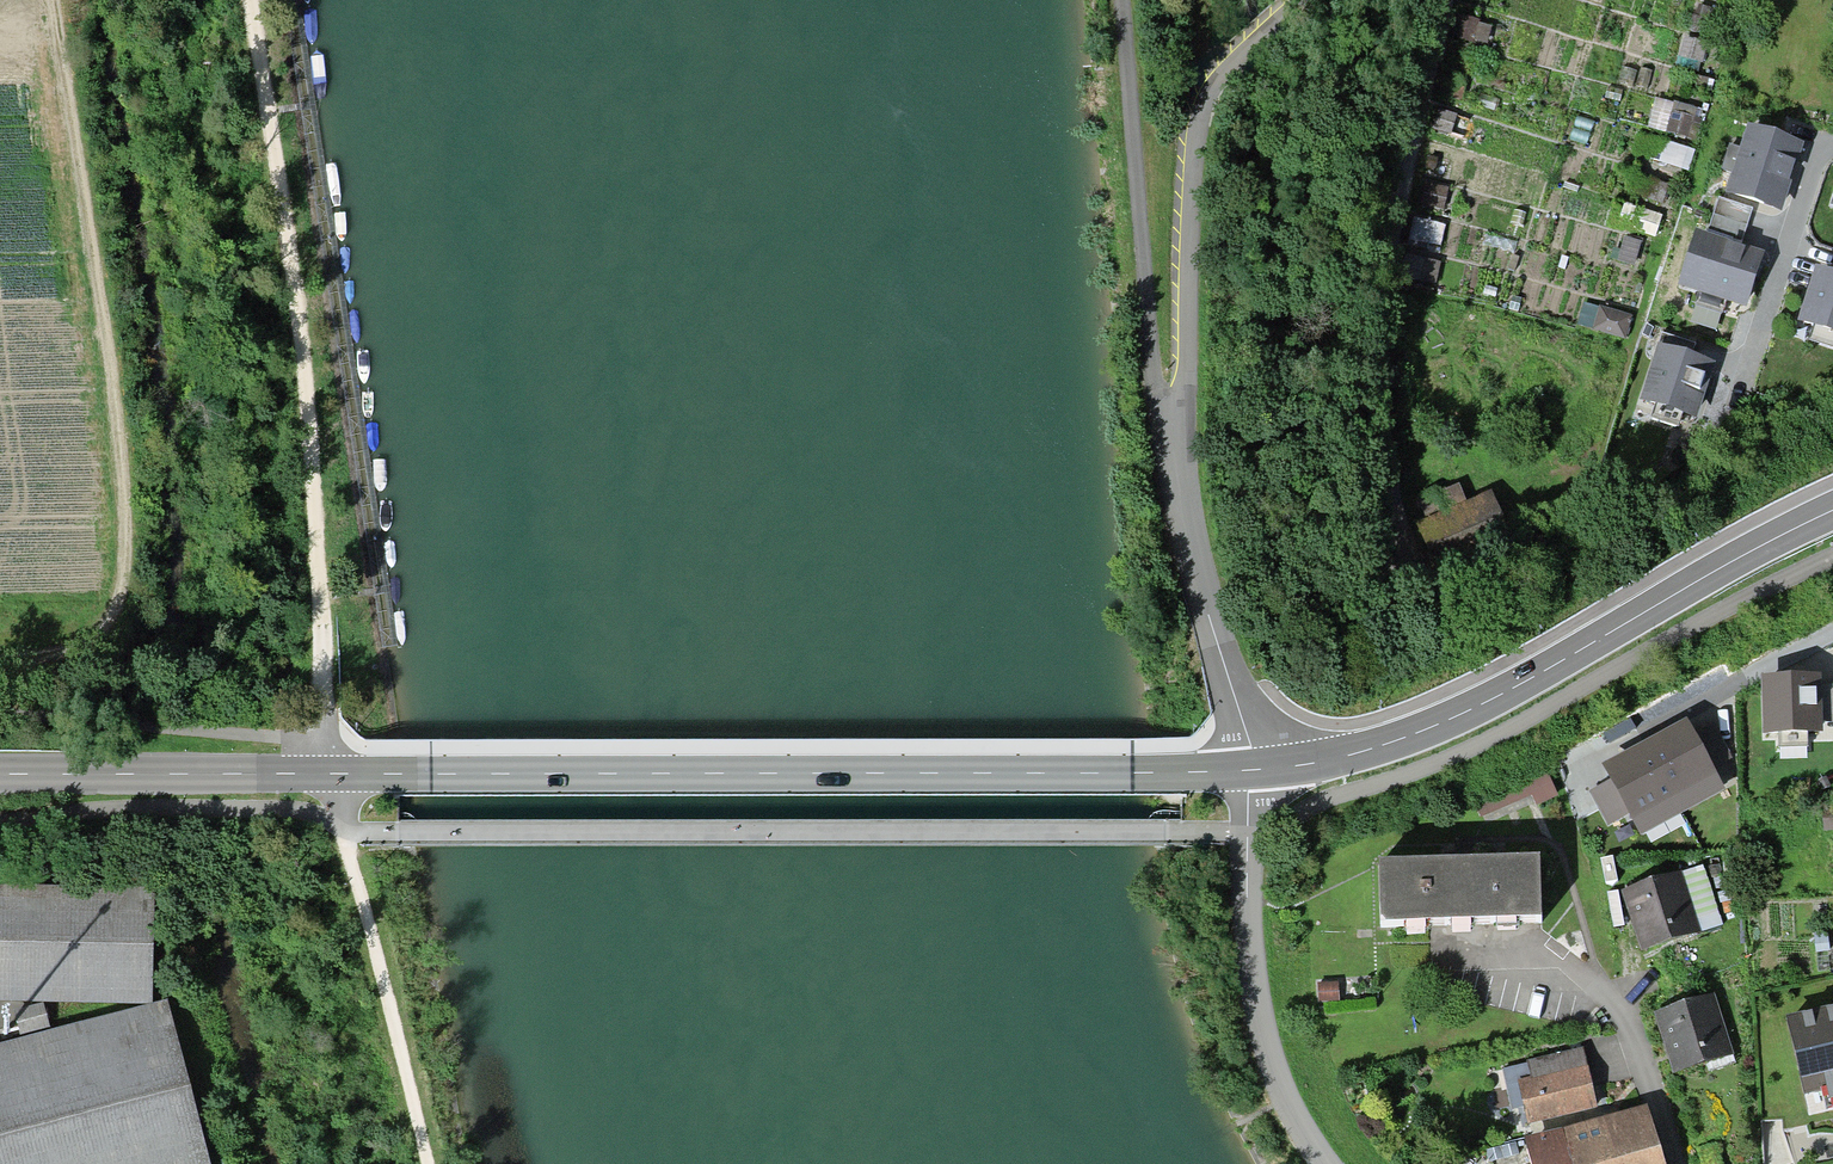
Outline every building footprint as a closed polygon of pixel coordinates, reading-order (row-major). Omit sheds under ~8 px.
[(1484,47),(1491,26),(1458,16),(1452,38),(1484,47)] [(1699,45),(1680,41),(1676,59),(1695,63),(1699,45)] [(1696,110),(1674,105),(1667,131),(1689,137),(1696,110)] [(1456,115),(1439,110),(1433,130),(1451,135),(1456,115)] [(1803,145),(1747,127),(1726,192),(1781,210),(1803,145)] [(1664,167),(1694,173),(1699,149),(1669,143),(1664,167)] [(1444,211),(1449,190),(1425,185),(1420,206),(1444,211)] [(1751,209),(1719,199),(1710,230),(1741,240),(1751,209)] [(1764,253),(1697,232),(1679,287),(1699,294),(1696,305),(1722,314),(1726,301),(1746,308),(1764,253)] [(1641,241),(1625,236),(1618,260),(1634,265),(1641,241)] [(1436,285),(1440,262),(1406,256),(1401,279),(1436,285)] [(1817,269),(1799,324),(1813,328),(1809,339),(1832,347),(1832,274),(1817,269)] [(1631,318),(1599,309),(1592,331),(1625,340),(1631,318)] [(1713,364),(1662,348),(1644,402),(1655,406),(1650,419),(1677,427),(1682,414),(1699,420),(1712,381),(1708,379),(1713,364)] [(1432,572),(1502,542),(1481,494),(1459,504),(1452,487),(1432,495),(1431,491),(1412,499),(1422,522),(1412,527),(1432,572)] [(1822,676),(1762,677),(1764,733),(1779,733),(1779,748),(1809,747),(1808,731),(1823,731),(1823,721),(1822,685),(1822,676)] [(1822,685),(1823,721),(1832,721),(1832,684),(1822,685)] [(1688,718),(1643,741),(1681,812),(1725,789),(1713,764),(1695,731),(1688,718)] [(1712,722),(1695,731),(1713,764),(1730,755),(1712,722)] [(1681,812),(1643,741),(1602,764),(1610,778),(1629,815),(1640,834),(1681,812)] [(1547,773),(1474,804),(1480,816),(1534,793),(1539,805),(1558,797),(1547,773)] [(1629,815),(1610,778),(1587,790),(1607,827),(1629,815)] [(1542,914),(1541,852),(1454,854),(1379,856),(1381,919),(1542,914)] [(1723,925),(1704,865),(1624,891),(1644,950),(1723,925)] [(0,891),(0,999),(155,1002),(157,894),(0,891)] [(1337,984),(1319,985),(1320,1003),(1338,1002),(1337,984)] [(1714,993),(1654,1012),(1661,1037),(1672,1072),(1733,1054),(1714,993)] [(1788,1015),(1806,1090),(1827,1085),(1830,1098),(1832,1098),(1832,1004),(1788,1015)] [(0,1053),(0,1163),(208,1163),(169,1010),(0,1053)] [(43,1010),(17,1017),(23,1038),(49,1031),(43,1010)] [(1597,1107),(1583,1046),(1526,1059),(1527,1062),(1502,1067),(1512,1109),(1524,1106),(1528,1123),(1597,1107)] [(1617,1163),(1666,1163),(1648,1103),(1604,1117),(1617,1163)] [(1563,1128),(1574,1163),(1617,1163),(1604,1117),(1563,1128)] [(1563,1128),(1527,1138),(1534,1163),(1574,1163),(1563,1128)]
